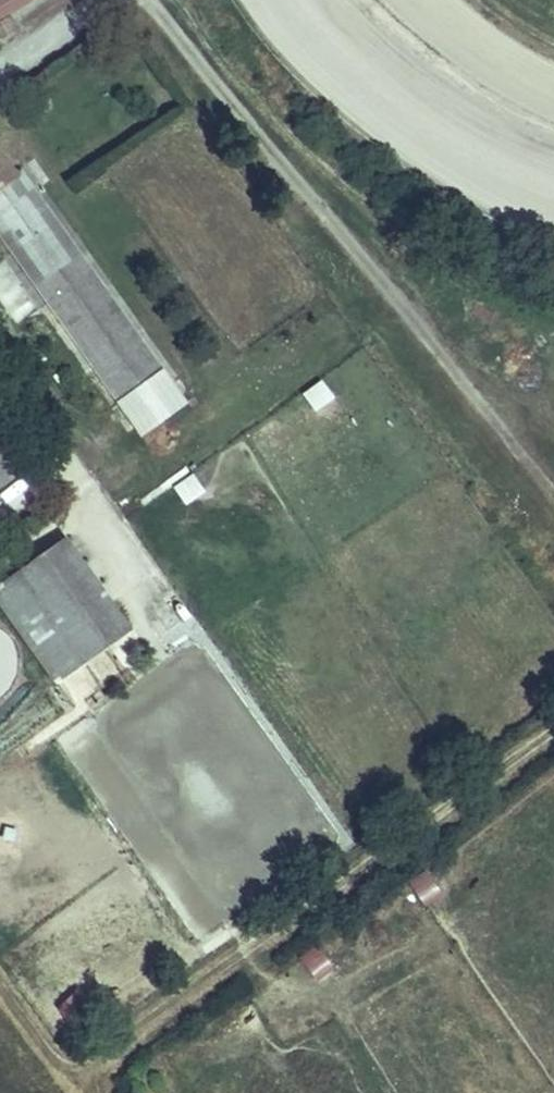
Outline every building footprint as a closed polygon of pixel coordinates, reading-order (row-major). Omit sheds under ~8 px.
[(19,188),(0,163),(0,202),(19,188)] [(19,188),(0,202),(0,223),(122,383),(151,361),(19,188)] [(320,377),(299,392),(313,411),(333,396),(320,377)] [(0,450),(0,471),(10,464),(0,450)] [(191,471),(169,485),(182,504),(204,491),(191,471)] [(63,535),(0,581),(0,598),(53,672),(124,620),(63,535)] [(405,883),(421,907),(440,894),(424,870),(405,883)] [(297,958),(316,981),(333,968),(315,944),(297,958)] [(56,1007),(70,1023),(92,1004),(79,988),(56,1007)]
